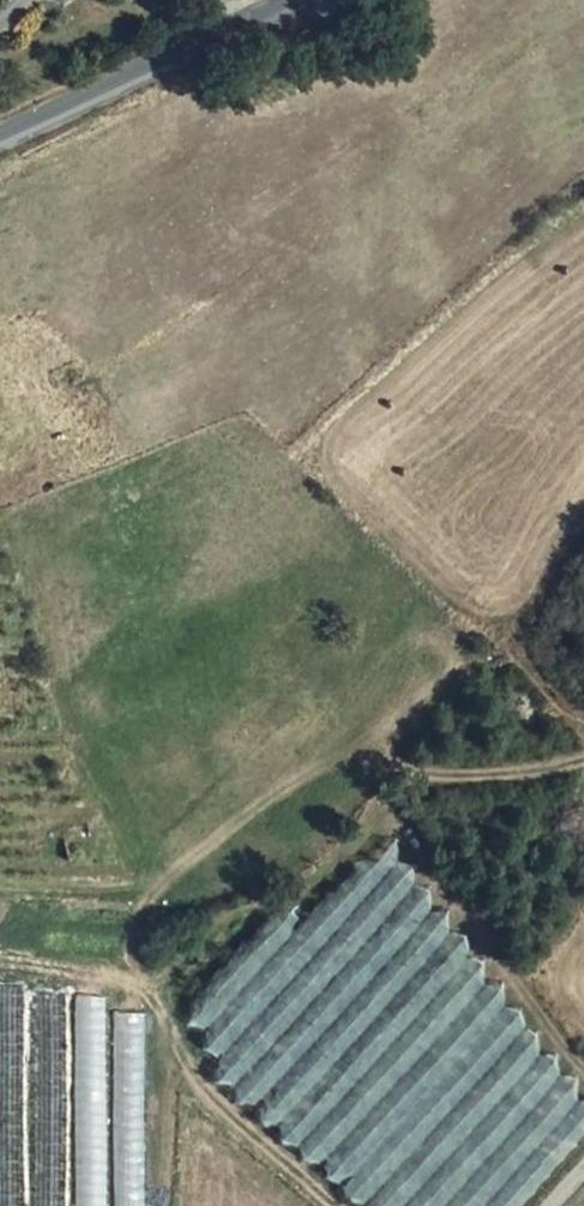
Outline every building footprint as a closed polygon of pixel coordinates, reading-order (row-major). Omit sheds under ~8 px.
[(230,1065),(217,1082),(313,1156),(321,1146),(305,1133),(313,1121),(295,1107),(307,1092),(294,1082),(291,1085),(249,1052),(251,1050),(230,1034),(249,1009),(235,998),(244,987),(262,1001),(273,987),(258,975),(253,980),(236,967),(193,1022),(208,1033),(200,1042),(230,1065)]
